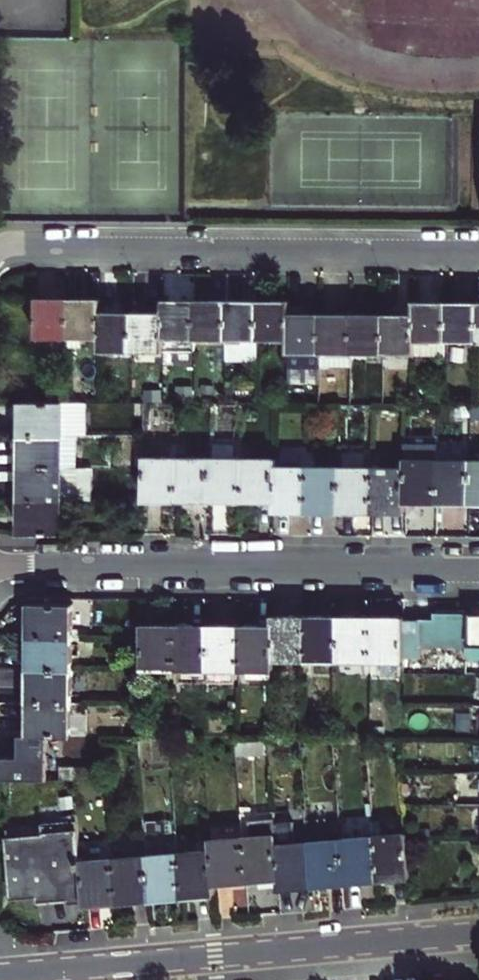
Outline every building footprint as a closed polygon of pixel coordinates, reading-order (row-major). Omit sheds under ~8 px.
[(37,299),(36,335),(68,336),(69,299),(37,299)] [(69,299),(68,336),(68,348),(100,348),(100,312),(100,299),(69,299)] [(163,312),(163,349),(195,349),(195,337),(195,300),(163,300),(163,312)] [(195,300),(195,337),(226,337),(226,300),(195,300)] [(226,300),(226,337),(257,337),(258,300),(226,300)] [(258,300),(257,337),(289,338),(289,313),(289,301),(258,300)] [(415,314),(415,339),(446,339),(446,302),(415,302),(415,314)] [(446,302),(446,339),(453,339),(478,339),(478,302),(446,302)] [(100,312),(100,348),(132,349),(132,312),(100,312)] [(132,312),(132,349),(163,349),(163,312),(132,312)] [(289,338),(289,350),(320,350),(321,313),(289,313),(289,338)] [(321,313),(320,350),(352,350),(352,314),(321,313)] [(352,314),(352,350),(383,351),(383,314),(352,314)] [(383,314),(383,351),(414,351),(415,339),(415,314),(383,314)] [(446,355),(446,339),(415,339),(414,351),(414,355),(446,355)] [(22,401),(21,435),(63,435),(63,401),(22,401)] [(21,435),(21,467),(63,467),(63,435),(21,435)] [(144,456),(144,499),(160,499),(177,499),(177,456),(144,456)] [(177,456),(177,499),(193,500),(210,500),(210,456),(177,456)] [(210,456),(210,500),(226,500),(242,500),(242,456),(210,456)] [(242,456),(242,500),(258,500),(275,500),(275,467),(275,457),(242,456)] [(405,468),(405,501),(418,502),(437,502),(438,458),(405,458),(405,468)] [(438,458),(437,502),(452,502),(470,502),(470,458),(438,458)] [(470,502),(478,502),(478,459),(470,458),(470,502)] [(21,467),(21,500),(62,500),(63,467),(21,467)] [(63,467),(62,500),(84,500),(84,468),(63,467)] [(275,500),(275,510),(289,510),(307,511),(307,467),(275,467),(275,500)] [(307,467),(307,511),(322,511),(340,511),(340,467),(307,467)] [(340,467),(340,511),(355,511),(372,511),(373,468),(340,467)] [(373,468),(372,511),(386,511),(405,511),(405,501),(405,468),(373,468)] [(21,500),(21,533),(62,534),(62,500),(21,500)] [(73,603),(29,603),(29,636),(73,637),(73,603)] [(419,620),(404,620),(404,657),(422,657),(422,648),(435,648),(435,645),(467,645),(467,658),(478,658),(478,613),(435,613),(434,620),(419,620)] [(273,625),(273,659),(306,659),(306,616),(293,616),(273,615),(273,625)] [(306,616),(306,659),(338,660),(338,616),(326,616),(306,616)] [(338,616),(338,660),(371,660),(371,616),(359,616),(338,616)] [(371,616),(371,660),(404,660),(404,657),(404,620),(404,617),(391,617),(371,616)] [(142,624),(142,668),(175,668),(176,625),(160,624),(142,624)] [(176,625),(175,668),(181,668),(208,669),(208,625),(193,625),(176,625)] [(208,669),(208,683),(234,683),(234,669),(240,669),(241,625),(225,625),(208,625),(208,669)] [(241,625),(240,669),(273,669),(273,659),(273,625),(257,625),(241,625)] [(73,637),(29,636),(29,669),(73,669),(73,637)] [(181,683),(208,683),(208,669),(181,668),(181,683)] [(73,669),(29,669),(29,701),(72,702),(73,669)] [(72,702),(29,701),(29,735),(47,735),(72,735),(72,702)] [(47,735),(29,735),(18,735),(18,757),(0,757),(0,780),(47,780),(47,735)] [(237,740),(238,755),(265,753),(264,738),(237,740)] [(243,837),(246,880),(279,877),(274,822),(274,817),(248,819),(249,836),(243,837)] [(279,877),(279,887),(312,885),(308,841),(295,842),(293,821),(274,822),(279,877)] [(44,831),(9,834),(9,839),(44,836),(79,833),(78,823),(43,826),(44,831)] [(233,826),(211,828),(212,839),(234,838),(233,826)] [(373,835),(377,879),(410,876),(407,832),(373,835)] [(38,894),(84,890),(81,861),(79,833),(44,836),(9,839),(14,896),(38,894)] [(341,838),(344,882),(377,879),(373,835),(341,838)] [(211,850),(214,883),(246,880),(243,837),(234,838),(212,839),(210,840),(211,850)] [(308,841),(312,885),(344,882),(341,838),(308,841)] [(210,840),(185,842),(186,852),(211,850),(210,840)] [(145,846),(121,849),(121,858),(146,855),(145,846)] [(211,850),(186,852),(179,852),(182,896),(215,893),(214,883),(211,850)] [(182,896),(179,852),(146,855),(150,899),(182,896)] [(121,858),(114,858),(117,902),(150,899),(146,855),(121,858)] [(117,902),(114,858),(81,861),(84,890),(85,900),(85,904),(117,902)] [(38,894),(39,904),(85,900),(84,890),(38,894)]
